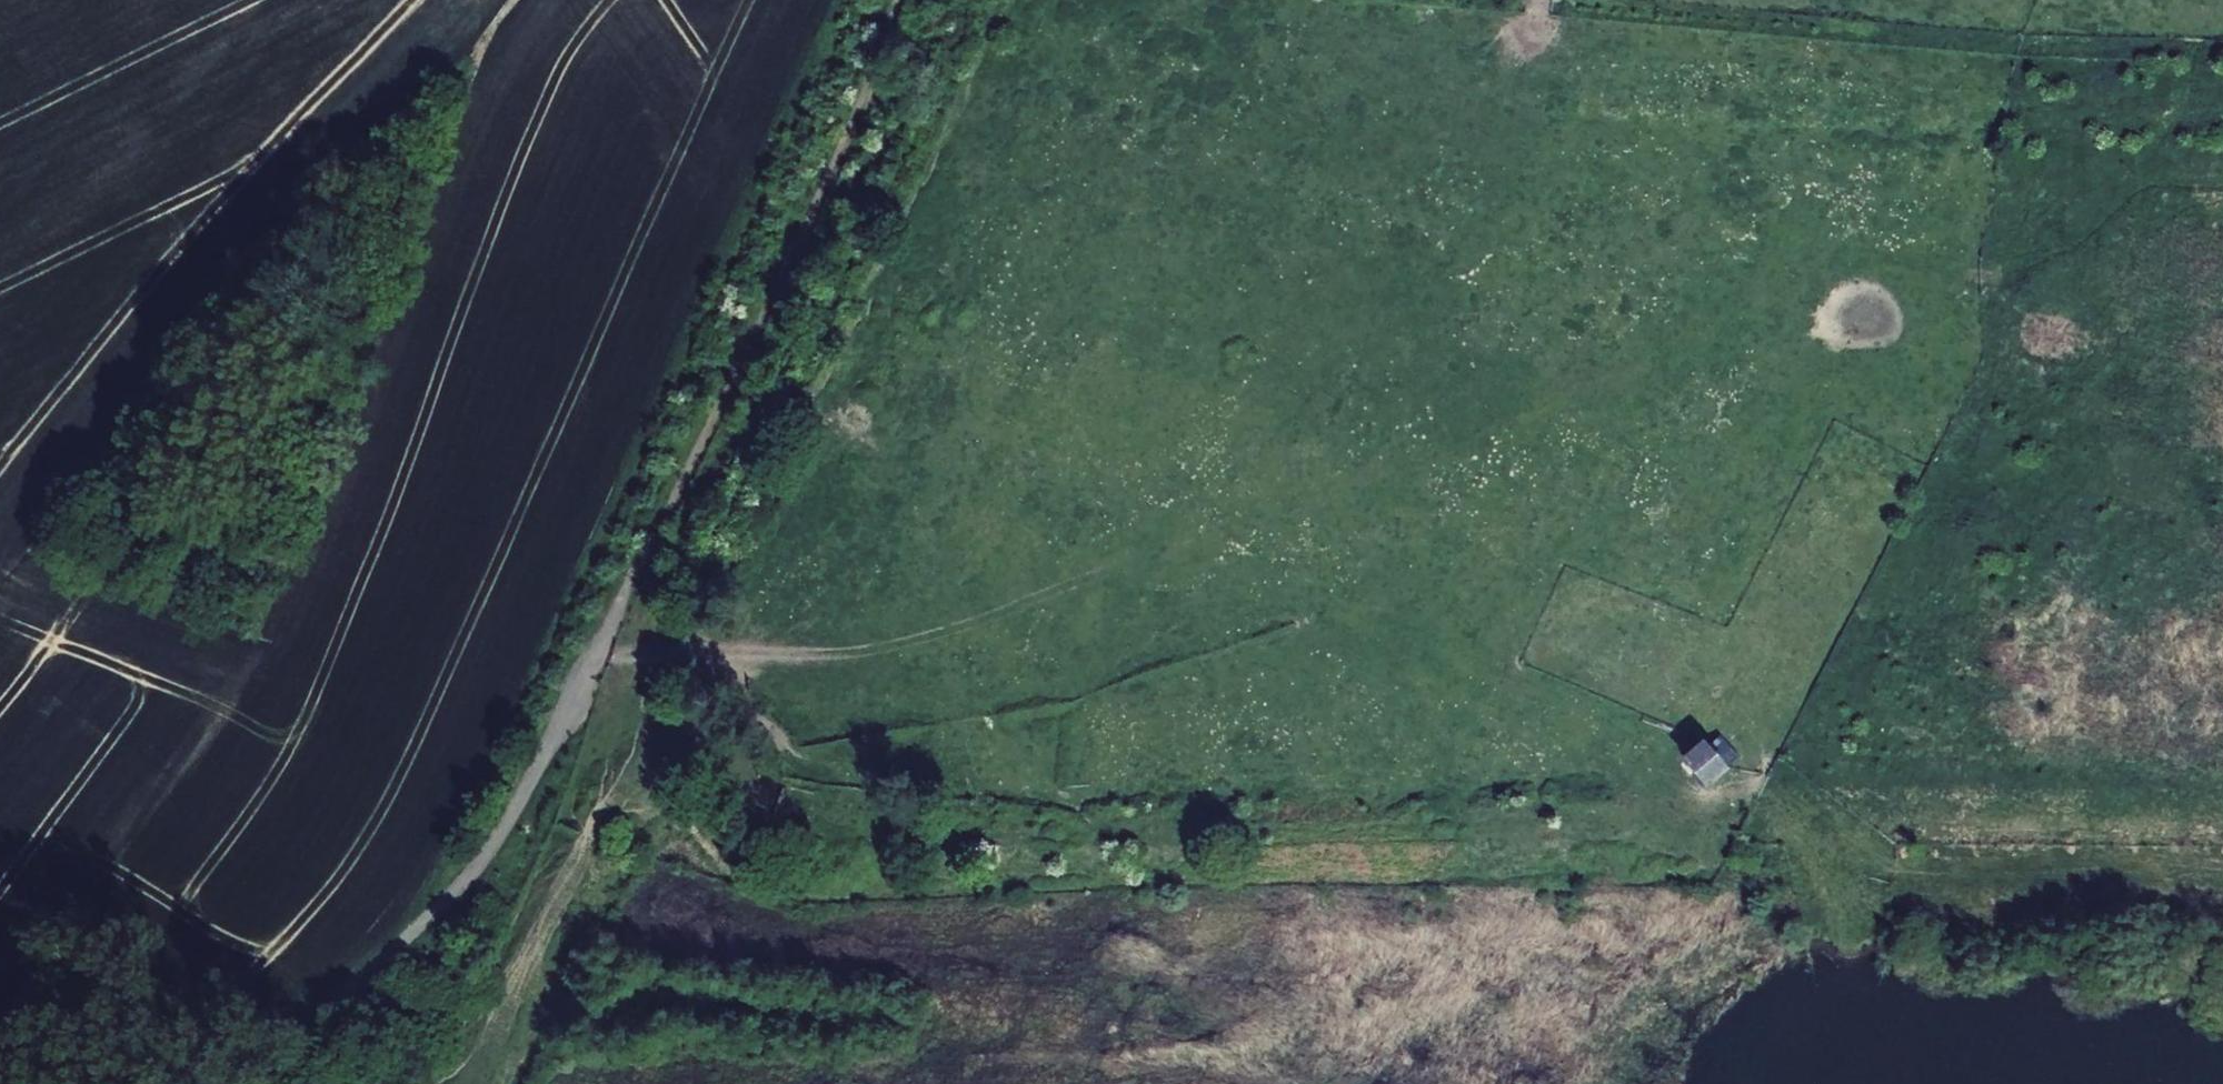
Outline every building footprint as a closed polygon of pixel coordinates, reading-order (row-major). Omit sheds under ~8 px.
[(1736,774),(1712,747),(1689,767),(1713,795),(1736,774)]
